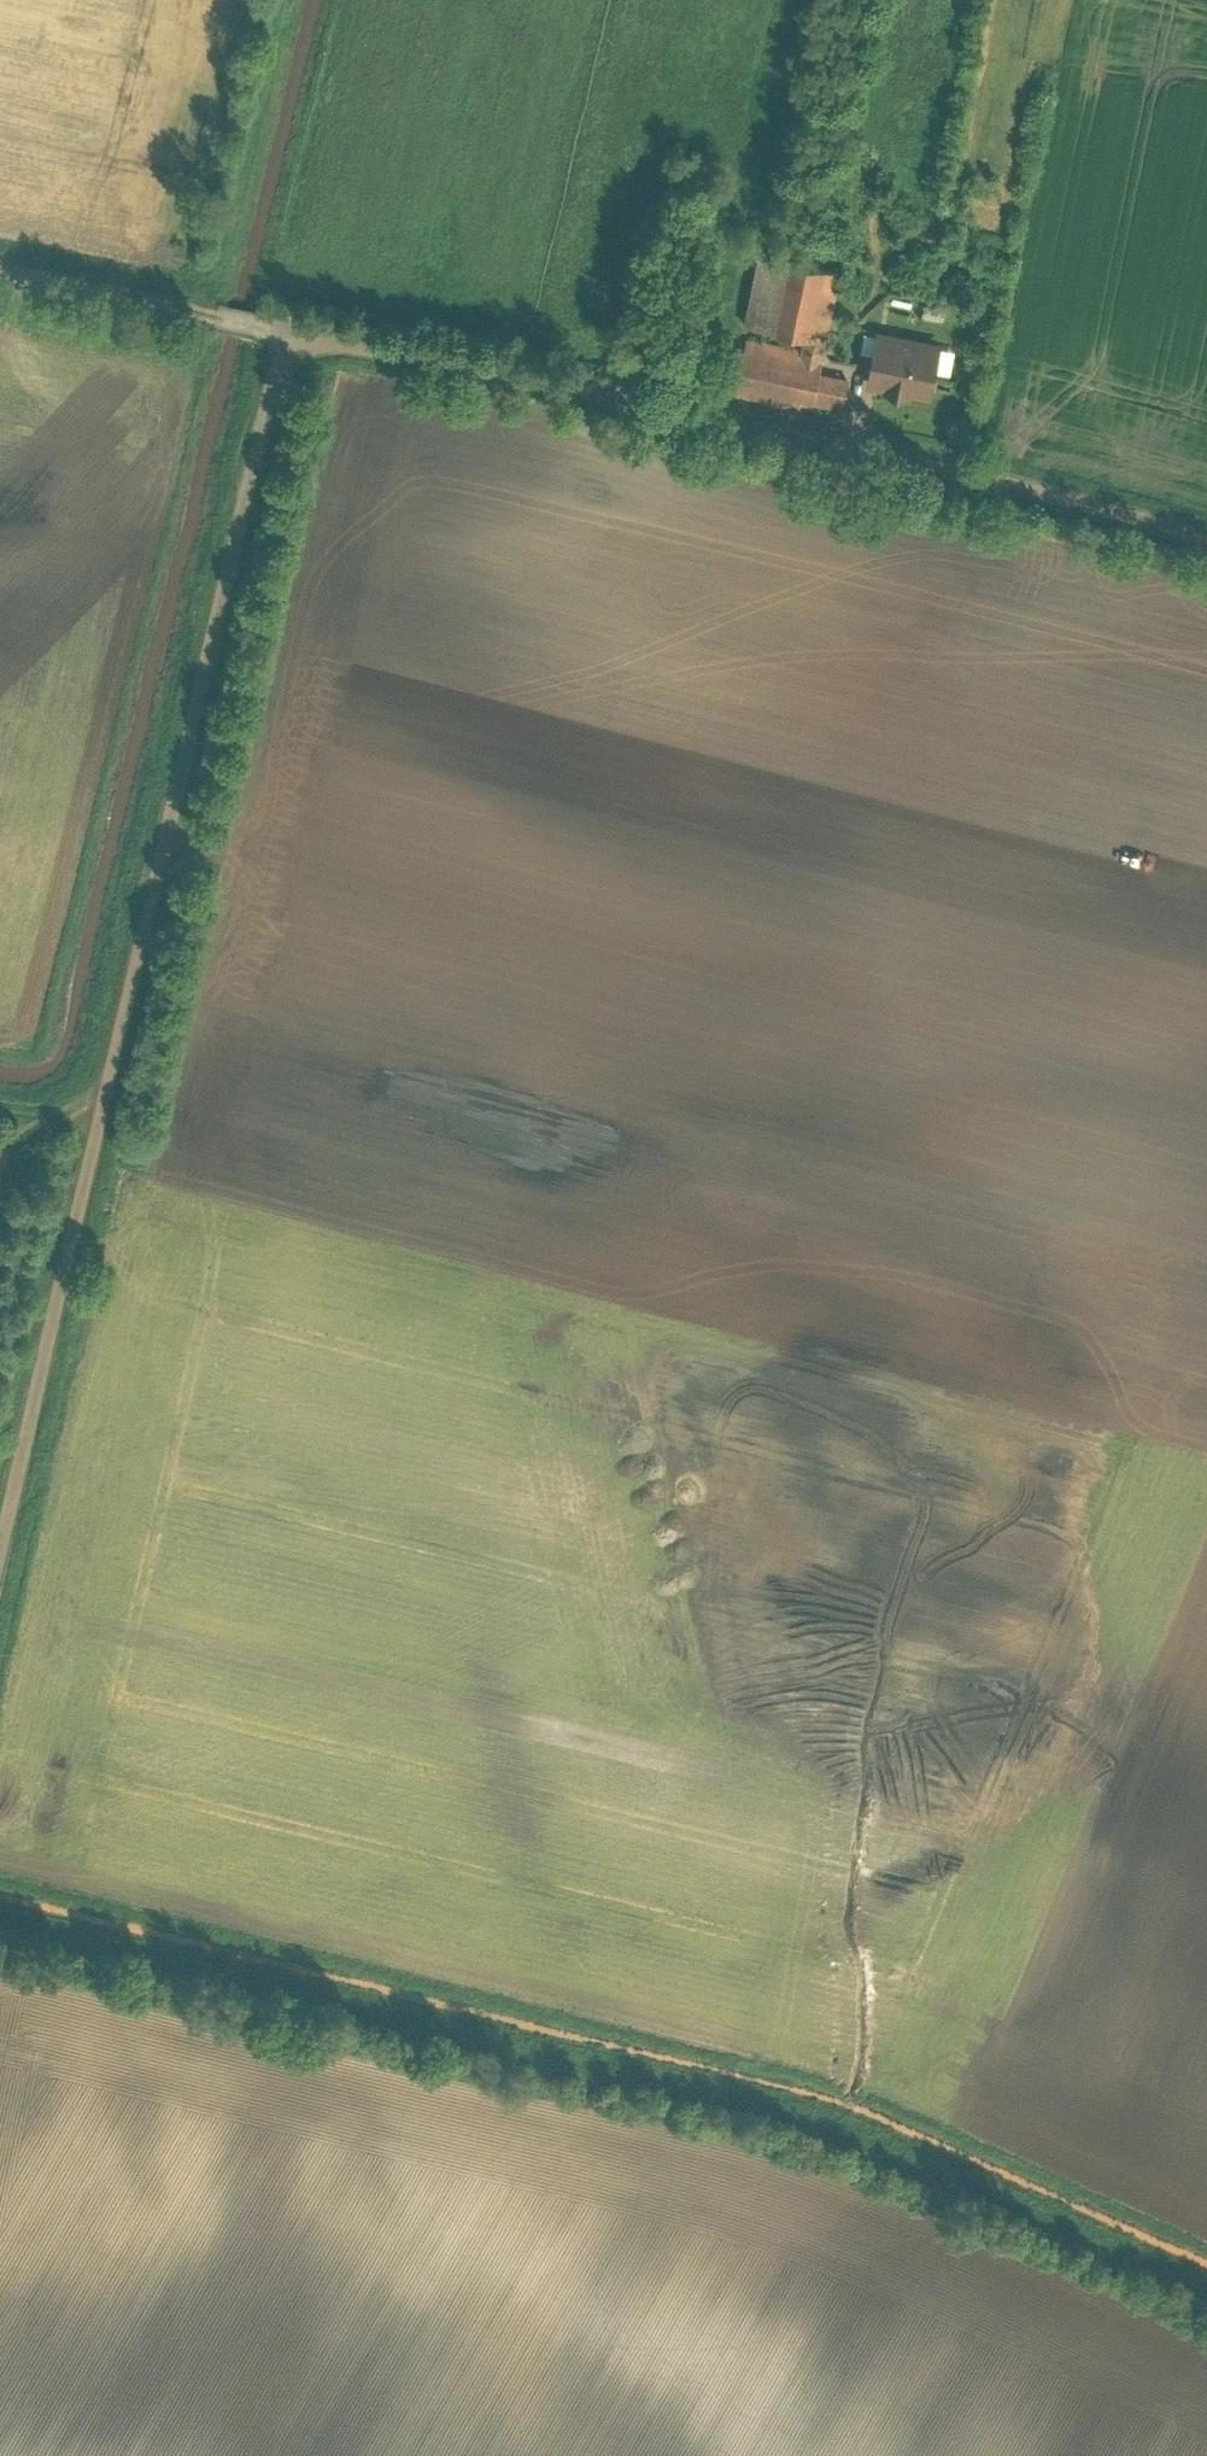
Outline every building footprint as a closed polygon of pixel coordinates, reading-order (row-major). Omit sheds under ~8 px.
[(842,271),(757,253),(742,326),(747,327),(733,395),(800,409),(801,402),(843,411),(850,378),(821,372),(842,271)] [(944,343),(877,329),(865,387),(932,401),(944,343)]
